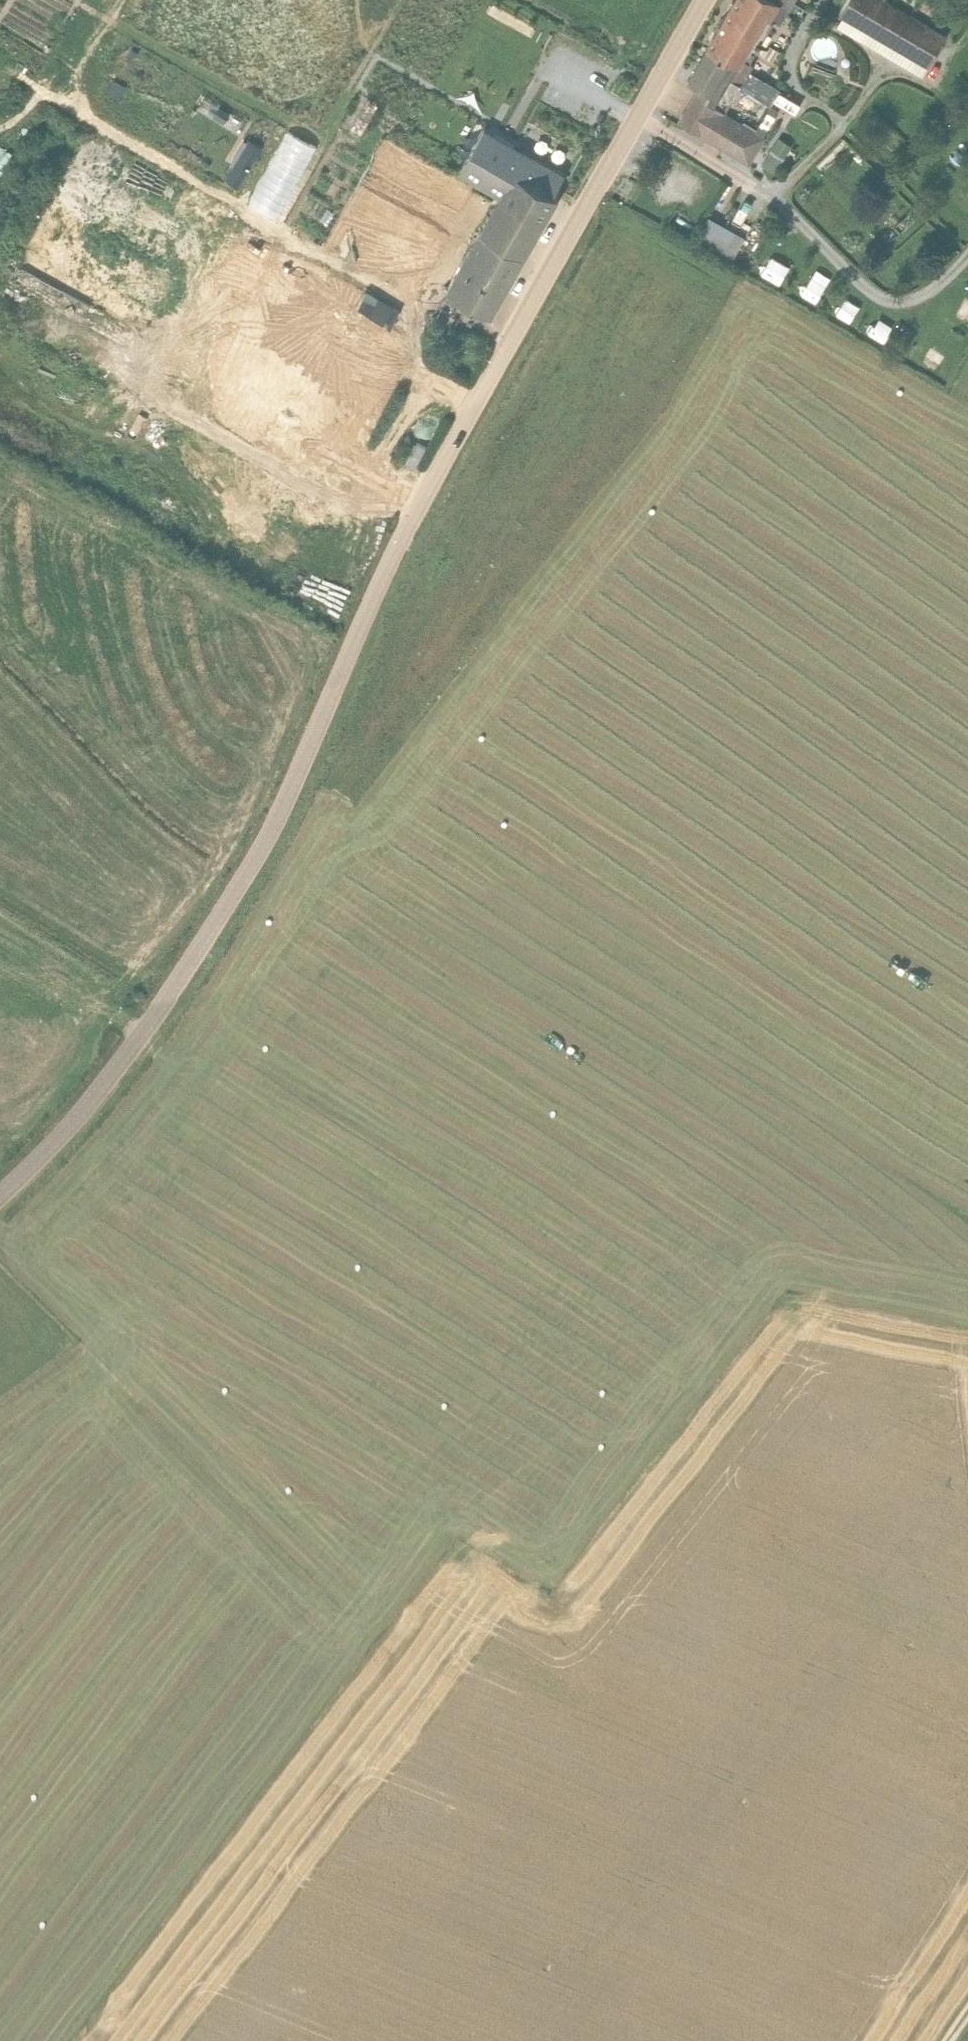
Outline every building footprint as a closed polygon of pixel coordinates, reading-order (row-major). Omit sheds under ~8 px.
[(795,0),(735,0),(707,48),(708,48),(688,80),(700,87),(679,122),(698,133),(708,139),(710,136),(725,144),(723,148),(727,151),(730,147),(745,157),(745,156),(743,155),(749,146),(751,147),(749,145),(754,137),(756,138),(757,137),(741,128),(743,124),(739,122),(736,125),(722,116),(731,101),(732,102),(754,64),(749,61),(773,21),(780,25),(795,0)] [(871,0),(847,0),(838,14),(856,25),(871,0)] [(892,4),(886,0),(871,0),(856,25),(874,35),(892,4)] [(892,46),(910,15),(892,4),(874,35),(892,46)] [(910,56),(928,25),(910,15),(892,46),(910,56)] [(927,67),(946,36),(928,25),(910,56),(927,67)] [(795,113),(800,104),(779,92),(774,101),(795,113)] [(245,122),(230,113),(220,106),(205,97),(199,107),(213,116),(224,123),(239,132),(245,122)] [(779,110),(771,105),(755,130),(764,135),(779,110)] [(504,290),(519,263),(535,235),(557,196),(553,194),(562,178),(564,174),(515,145),(484,128),(458,173),(500,196),(481,230),(460,266),(459,267),(446,289),(490,314),(504,290)] [(776,169),(794,142),(782,134),(764,161),(776,169)] [(239,186),(262,147),(249,139),(225,178),(239,186)] [(709,216),(695,240),(731,261),(745,236),(709,216)] [(776,254),(767,273),(785,282),(794,264),(776,254)] [(357,305),(391,326),(400,310),(366,290),(357,305)] [(966,295),(956,313),(967,319),(967,296),(966,295)] [(848,296),(838,311),(853,320),(862,305),(848,296)]
